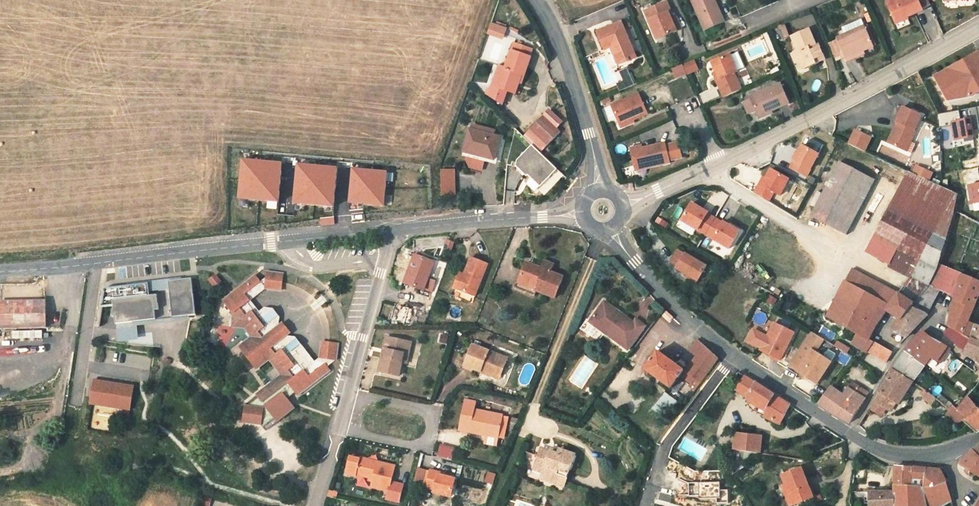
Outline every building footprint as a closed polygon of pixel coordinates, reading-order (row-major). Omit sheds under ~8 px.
[(708,0),(688,0),(686,1),(699,34),(714,27),(708,10),(711,8),(708,0)] [(923,13),(931,10),(927,0),(917,0),(923,13)] [(944,9),(978,8),(978,0),(944,0),(944,9)] [(912,1),(886,12),(895,31),(921,20),(912,1)] [(660,7),(639,15),(650,41),(670,32),(660,7)] [(499,37),(502,28),(488,23),(485,33),(499,37)] [(785,26),(780,28),(785,40),(790,38),(785,26)] [(598,52),(605,49),(610,47),(618,65),(629,60),(615,27),(592,36),(598,52)] [(865,29),(838,38),(847,62),(857,58),(855,56),(872,49),(865,29)] [(814,68),(812,62),(821,58),(818,51),(815,52),(808,34),(792,40),(797,53),(795,54),(798,63),(802,73),(814,68)] [(503,67),(500,66),(494,86),(504,89),(512,91),(518,74),(521,75),(527,57),(525,56),(528,48),(511,42),(503,67)] [(618,65),(610,47),(605,49),(612,67),(618,65)] [(933,76),(947,99),(974,95),(978,91),(978,53),(978,51),(933,76)] [(792,65),(798,63),(795,54),(788,56),(792,65)] [(730,58),(712,64),(720,83),(716,85),(718,89),(735,82),(734,77),(737,75),(730,58)] [(824,64),(821,58),(812,62),(814,68),(824,64)] [(674,80),(698,70),(694,60),(670,70),(674,80)] [(489,84),(494,86),(500,66),(496,65),(489,84)] [(494,86),(489,84),(486,83),(481,93),(498,105),(504,89),(494,86)] [(758,118),(785,106),(777,87),(749,99),(751,102),(757,114),(758,118)] [(634,96),(607,107),(616,128),(642,116),(634,96)] [(743,105),(749,117),(757,114),(751,102),(743,105)] [(954,140),(974,137),(973,129),(978,128),(978,106),(968,108),(969,117),(950,120),(954,140)] [(919,118),(900,109),(894,125),(895,126),(898,127),(895,134),(892,132),(886,146),(901,152),(905,143),(909,145),(914,134),(913,133),(919,118)] [(539,113),(520,133),(538,150),(556,130),(539,113)] [(460,150),(464,151),(462,158),(465,165),(476,169),(480,156),(490,160),(497,138),(467,128),(460,150)] [(848,143),(864,151),(871,137),(855,129),(848,143)] [(793,159),(789,167),(806,176),(823,146),(805,136),(792,159),(793,159)] [(905,143),(901,152),(905,154),(909,145),(905,143)] [(633,152),(636,168),(646,166),(647,171),(671,166),(670,161),(680,158),(677,145),(666,147),(664,145),(647,149),(648,153),(642,154),(642,150),(633,152)] [(508,160),(506,166),(516,177),(518,176),(529,188),(547,172),(524,146),(508,160)] [(879,158),(887,164),(892,158),(884,152),(879,158)] [(266,160),(239,158),(235,197),(263,199),(266,160)] [(266,160),(263,199),(275,201),(278,161),(266,160)] [(873,179),(837,161),(810,215),(846,233),(873,179)] [(330,205),(333,166),(294,163),(291,202),(330,205)] [(359,202),(362,168),(349,167),(346,201),(359,202)] [(762,176),(753,192),(769,201),(774,192),(779,194),(788,178),(769,167),(764,177),(762,176)] [(386,204),(388,170),(362,168),(359,202),(386,204)] [(451,169),(438,169),(439,194),(451,194),(451,169)] [(896,272),(911,278),(910,280),(930,289),(932,282),(936,267),(953,221),(954,213),(956,197),(956,196),(911,176),(883,238),(905,248),(896,272)] [(968,183),(971,203),(978,202),(978,181),(968,183)] [(679,221),(728,248),(739,229),(691,201),(679,221)] [(657,216),(654,221),(665,227),(668,222),(657,216)] [(680,256),(673,252),(666,264),(673,267),(671,270),(693,283),(702,268),(681,255),(680,256)] [(435,264),(415,257),(405,285),(424,292),(435,264)] [(460,280),(455,278),(451,288),(454,289),(458,291),(472,296),(485,265),(468,258),(462,275),(460,280)] [(534,266),(521,261),(513,279),(530,286),(529,289),(548,297),(557,276),(544,270),(547,263),(537,260),(534,266)] [(936,267),(932,282),(958,293),(963,280),(936,267)] [(248,284),(240,290),(246,296),(241,300),(244,305),(236,311),(239,315),(236,317),(235,323),(247,324),(254,333),(242,343),(260,365),(272,357),(278,364),(287,337),(278,326),(280,318),(273,309),(264,308),(258,312),(250,301),(264,289),(280,291),(283,274),(267,273),(266,277),(260,281),(255,276),(247,282),(248,284)] [(529,289),(530,286),(513,279),(511,278),(508,285),(527,293),(529,289)] [(885,305),(895,295),(867,278),(861,291),(875,299),(885,305)] [(116,297),(119,325),(137,323),(193,316),(189,279),(102,290),(100,308),(109,307),(108,298),(110,297),(116,297)] [(930,289),(910,280),(903,287),(918,295),(922,288),(929,291),(929,289),(930,289)] [(978,284),(963,280),(958,293),(955,300),(950,318),(949,331),(968,340),(961,353),(971,361),(978,347),(978,330),(964,322),(976,294),(978,295),(978,282),(978,284)] [(930,289),(929,289),(955,300),(958,293),(932,282),(930,289)] [(30,297),(40,297),(40,285),(4,285),(4,292),(16,292),(16,297),(24,297),(24,290),(30,290),(30,297)] [(241,300),(246,296),(240,290),(239,288),(227,298),(236,311),(244,305),(241,300)] [(923,306),(929,291),(922,288),(918,295),(914,302),(923,306)] [(872,326),(878,318),(879,315),(870,310),(875,299),(861,291),(850,315),(872,326)] [(764,302),(774,306),(777,298),(767,294),(764,302)] [(919,314),(912,305),(895,295),(885,305),(875,299),(870,310),(879,315),(883,311),(896,320),(891,330),(902,338),(919,317),(919,314)] [(116,297),(110,297),(113,326),(117,325),(119,325),(116,297)] [(43,299),(0,300),(0,326),(44,325),(43,299)] [(923,306),(914,302),(912,305),(919,314),(923,306)] [(617,347),(632,328),(631,327),(605,306),(590,325),(617,347)] [(754,312),(754,324),(766,323),(765,311),(754,312)] [(868,333),(872,326),(850,315),(844,328),(858,337),(852,348),(861,353),(868,342),(864,340),(864,339),(868,333)] [(676,324),(668,316),(664,320),(673,327),(676,324)] [(119,325),(117,325),(119,343),(139,341),(137,323),(119,325)] [(789,333),(770,323),(756,351),(775,360),(789,333)] [(631,327),(632,328),(617,347),(627,354),(644,332),(634,324),(631,327)] [(821,332),(833,337),(835,332),(824,327),(821,332)] [(12,328),(12,338),(41,338),(41,329),(12,328)] [(952,351),(954,347),(961,353),(968,340),(949,331),(943,336),(937,345),(952,351)] [(810,352),(819,340),(806,332),(785,363),(793,369),(792,373),(811,384),(831,354),(823,350),(818,358),(810,352)] [(446,344),(447,335),(439,334),(438,343),(446,344)] [(891,372),(910,384),(937,345),(919,334),(908,346),(899,359),(891,372)] [(296,375),(290,379),(293,383),(301,393),(329,372),(326,368),(319,358),(319,359),(314,362),(296,338),(287,337),(278,364),(285,373),(291,368),(296,375)] [(410,356),(412,344),(387,338),(384,351),(387,352),(385,360),(382,359),(379,373),(399,377),(402,366),(404,355),(410,356)] [(836,340),(833,346),(845,352),(848,346),(836,340)] [(868,342),(861,353),(882,365),(888,355),(887,354),(868,342)] [(319,358),(326,368),(335,360),(338,346),(321,343),(319,359),(319,358)] [(461,366),(477,372),(478,368),(497,375),(504,359),(469,345),(461,366)] [(686,376),(696,383),(702,387),(722,363),(705,349),(686,376)] [(846,365),(850,355),(843,352),(838,362),(846,365)] [(672,392),(684,375),(685,373),(659,355),(644,374),(672,392)] [(631,356),(626,362),(630,364),(635,359),(631,356)] [(623,366),(633,374),(637,368),(630,364),(626,362),(623,366)] [(285,373),(290,379),(296,375),(291,368),(285,373)] [(497,375),(478,368),(477,372),(495,380),(497,375)] [(891,372),(877,394),(894,405),(895,406),(910,384),(891,372)] [(285,373),(260,395),(267,404),(293,383),(285,373)] [(682,381),(692,388),(696,383),(686,376),(682,381)] [(90,402),(127,408),(131,385),(94,379),(90,402)] [(744,382),(737,390),(749,400),(752,397),(748,393),(751,389),(744,382)] [(846,391),(851,394),(854,389),(849,385),(846,391)] [(828,389),(824,387),(812,404),(818,408),(831,417),(845,424),(860,400),(851,394),(846,391),(844,389),(839,396),(828,389)] [(748,393),(752,397),(749,400),(746,405),(759,416),(756,419),(755,419),(758,420),(773,429),(788,415),(758,395),(751,389),(748,393)] [(854,389),(851,394),(860,400),(863,395),(854,389)] [(271,405),(282,422),(297,409),(288,393),(271,405)] [(939,406),(944,411),(951,402),(940,393),(936,398),(941,403),(939,406)] [(866,412),(878,419),(883,411),(888,414),(894,405),(877,394),(866,412)] [(960,399),(968,406),(972,401),(964,394),(960,399)] [(680,406),(667,395),(653,412),(666,423),(680,406)] [(918,401),(927,407),(931,401),(923,395),(918,401)] [(968,406),(960,399),(949,411),(957,417),(955,419),(969,432),(974,436),(978,433),(978,417),(968,406)] [(742,402),(740,405),(756,419),(759,416),(746,405),(742,402)] [(249,405),(247,423),(267,426),(268,408),(249,405)] [(488,444),(489,443),(492,423),(463,417),(464,410),(453,408),(447,437),(488,444)] [(952,417),(955,419),(957,417),(949,411),(947,409),(944,412),(941,416),(947,422),(952,417)] [(888,414),(883,411),(878,419),(882,422),(888,414)] [(498,424),(492,423),(489,443),(494,444),(498,424)] [(726,454),(754,461),(756,444),(755,443),(729,437),(726,454)] [(439,443),(436,456),(451,459),(454,447),(439,443)] [(527,474),(525,479),(548,487),(558,458),(543,454),(541,458),(534,456),(523,452),(517,470),(527,474)] [(976,452),(963,466),(972,471),(969,475),(978,481),(978,454),(976,452)] [(337,463),(333,479),(342,482),(343,480),(361,485),(359,493),(376,497),(374,505),(377,505),(387,505),(390,491),(378,488),(382,473),(347,464),(347,466),(337,463)] [(525,479),(527,474),(517,470),(516,475),(525,479)] [(934,475),(897,471),(892,486),(910,487),(923,490),(939,491),(937,486),(934,475)] [(426,478),(418,476),(417,479),(414,492),(413,494),(421,496),(420,499),(438,503),(443,485),(426,481),(426,478)] [(680,492),(690,493),(690,496),(707,497),(707,502),(718,504),(720,490),(712,489),(713,482),(682,478),(680,492)] [(547,491),(548,487),(525,479),(524,482),(547,491)] [(788,497),(790,505),(811,505),(806,482),(786,487),(788,497)] [(910,487),(892,486),(891,488),(888,495),(889,505),(942,505),(943,505),(939,491),(923,490),(910,487)] [(864,496),(865,505),(889,505),(888,495),(864,496)]
